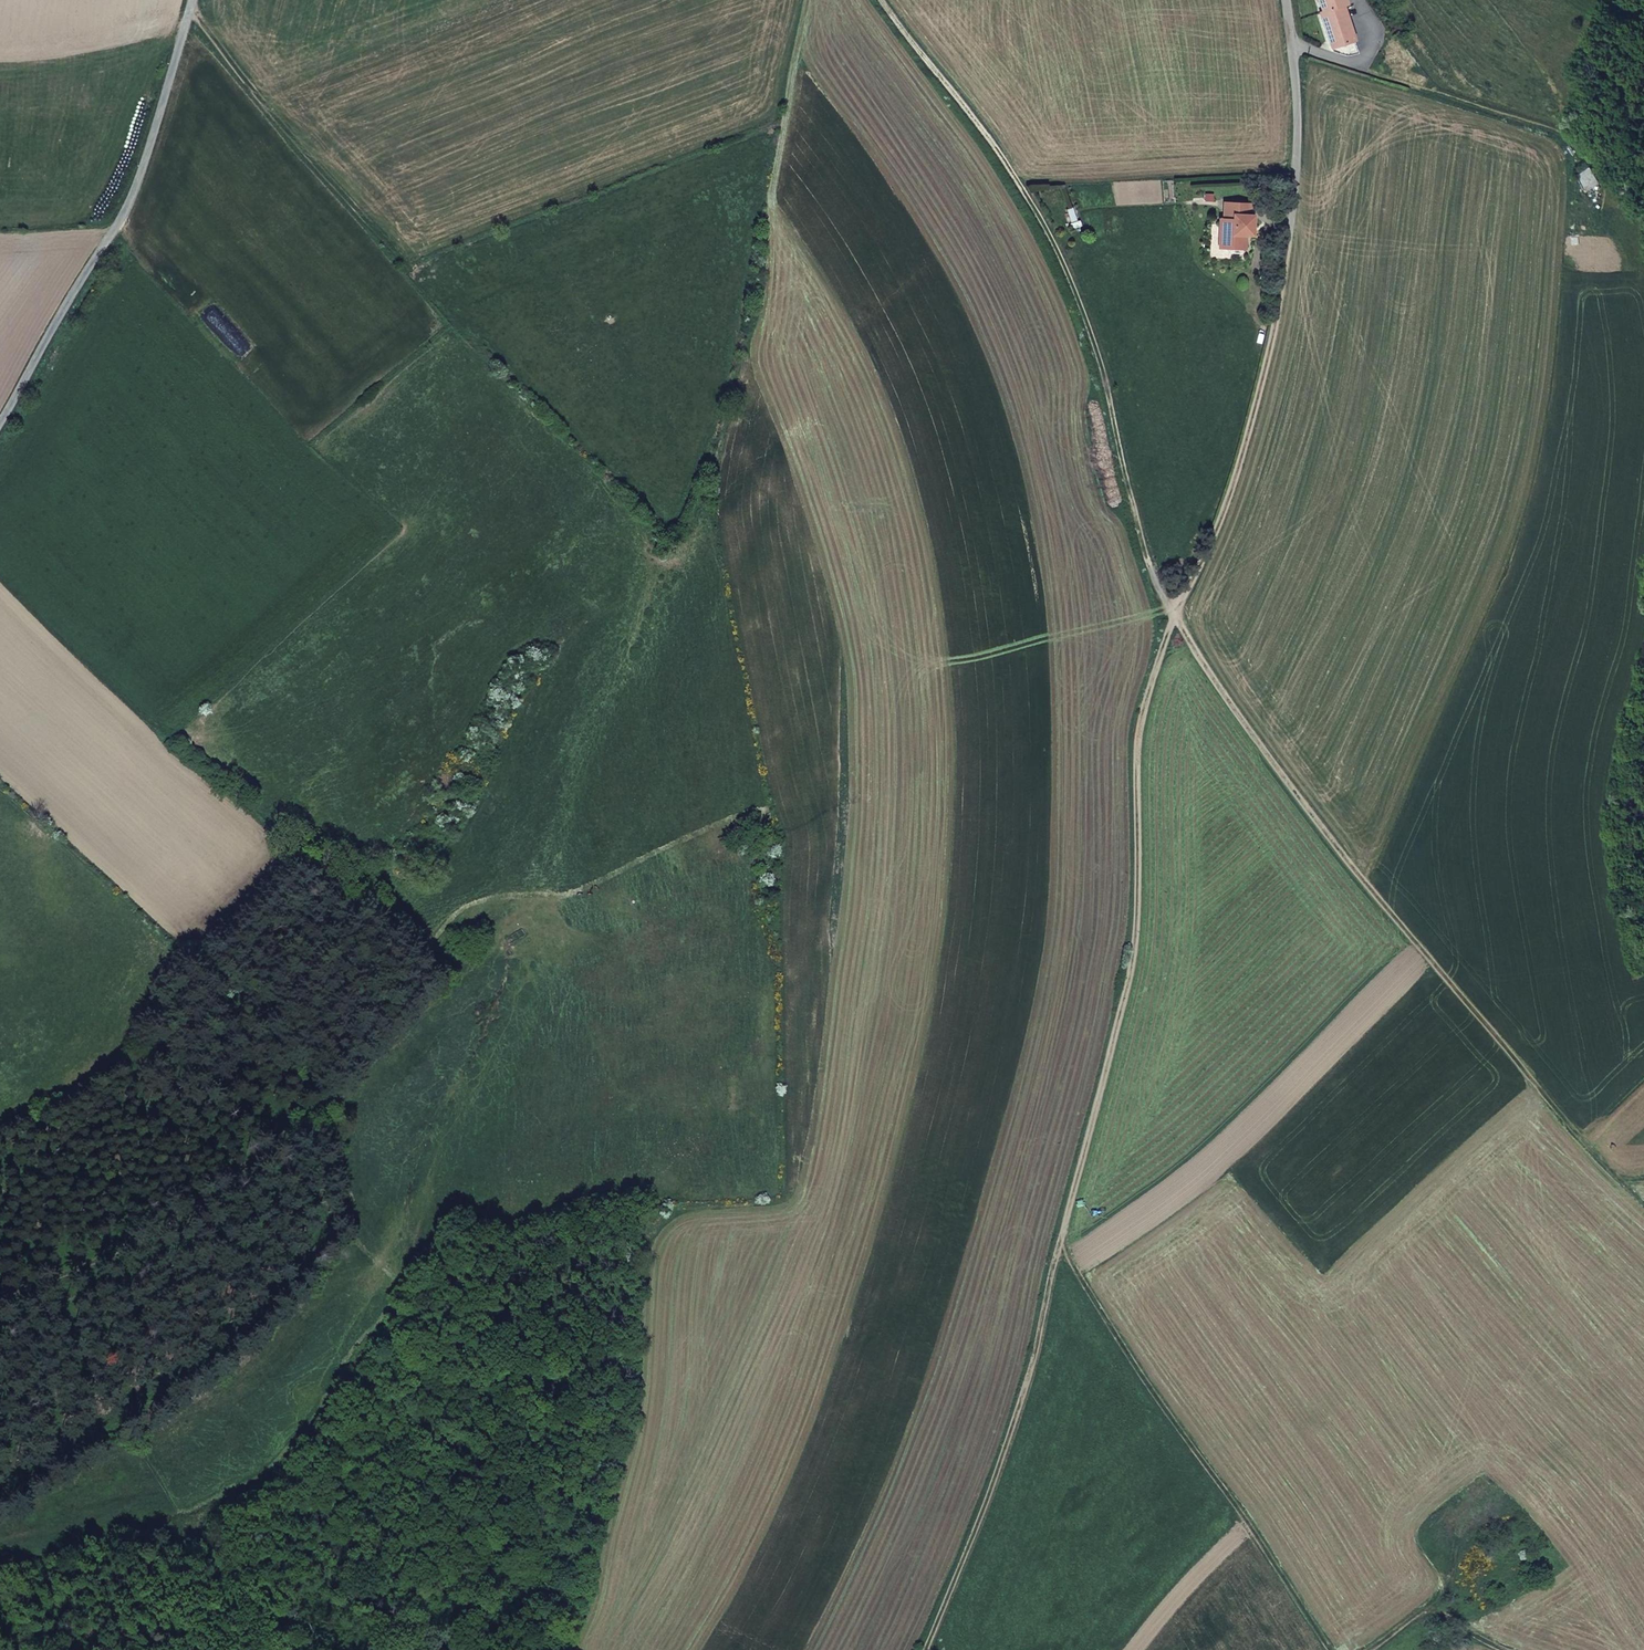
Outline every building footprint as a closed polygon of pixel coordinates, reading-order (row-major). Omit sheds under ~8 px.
[(1340,4),(1339,0),(1318,0),(1322,10),(1340,4)] [(1322,10),(1319,12),(1332,49),(1354,40),(1340,4),(1322,10)] [(1219,221),(1214,222),(1212,249),(1238,251),(1238,238),(1242,238),(1242,228),(1247,228),(1247,219),(1244,219),(1244,207),(1219,205),(1219,221)]
